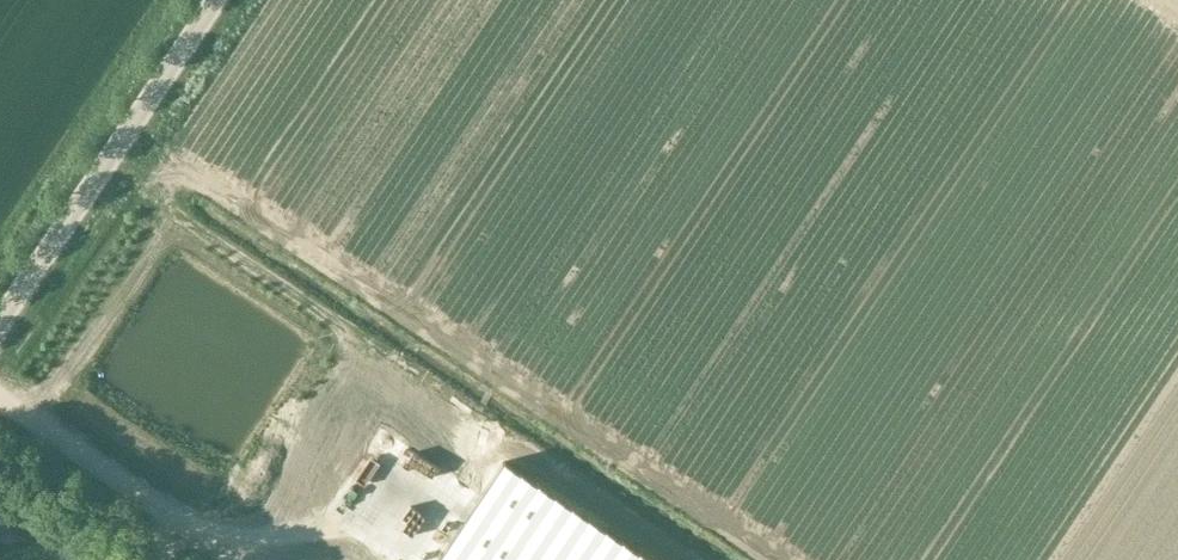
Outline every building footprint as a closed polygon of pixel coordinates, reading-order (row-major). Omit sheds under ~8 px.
[(436,559),(649,559),(502,461),(436,559)]
